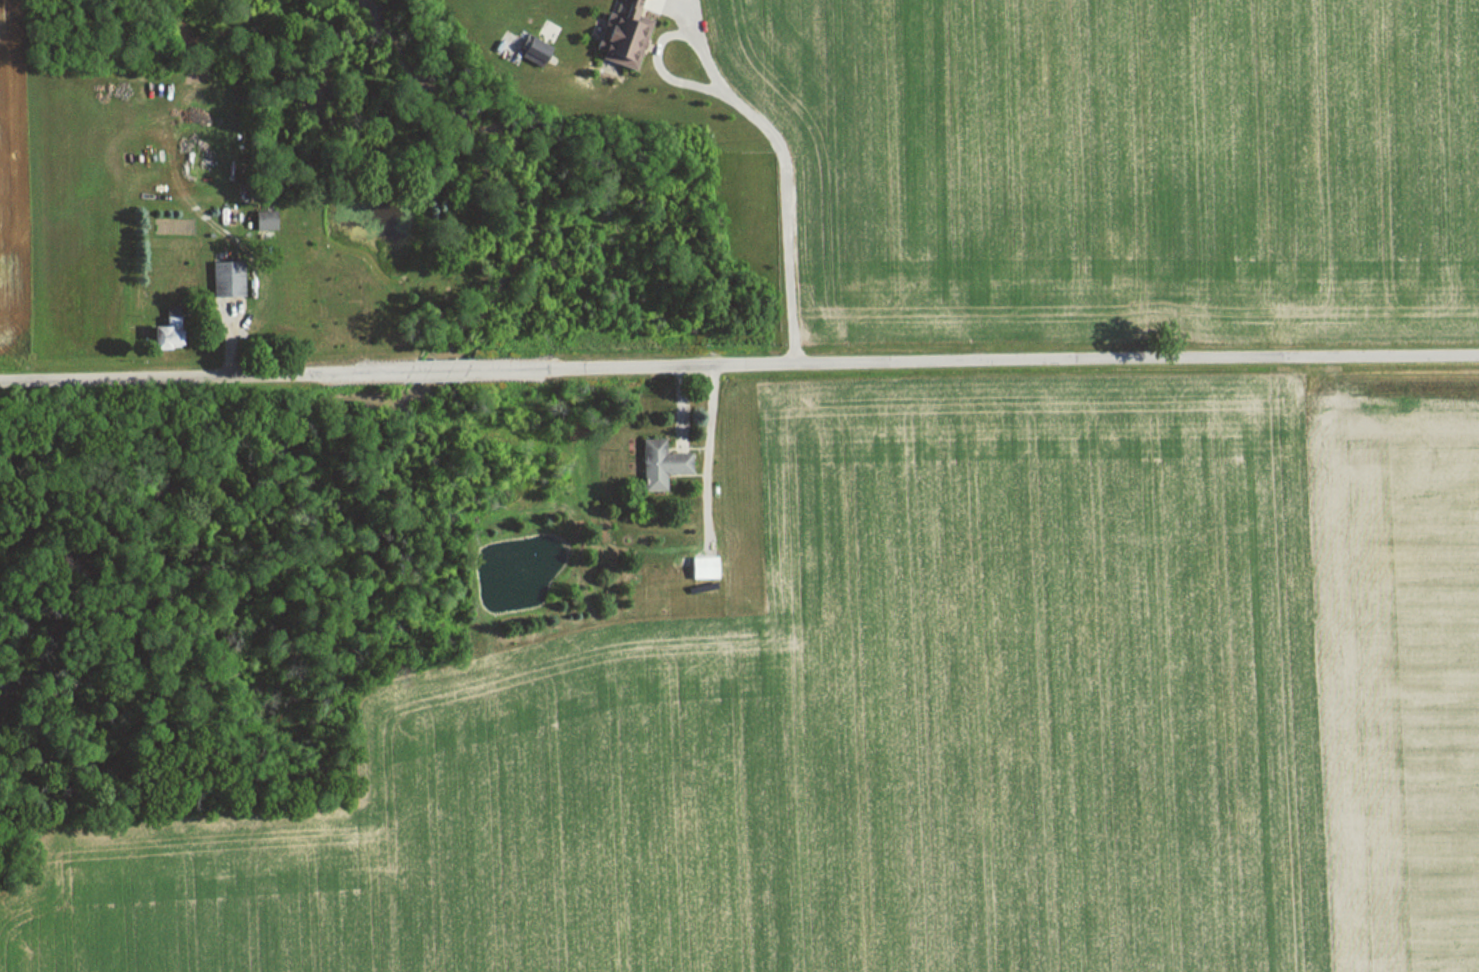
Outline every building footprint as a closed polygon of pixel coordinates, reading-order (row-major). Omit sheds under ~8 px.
[(648,21),(632,16),(637,0),(611,0),(591,57),(630,71),(648,21)] [(514,56),(534,67),(545,47),(525,36),(514,56)] [(249,230),(270,230),(269,210),(249,210),(249,230)] [(238,261),(207,262),(208,297),(239,296),(238,261)] [(637,439),(638,491),(660,490),(660,474),(686,474),(686,453),(659,453),(659,439),(637,439)] [(713,557),(685,557),(686,579),(714,578),(713,557)]
